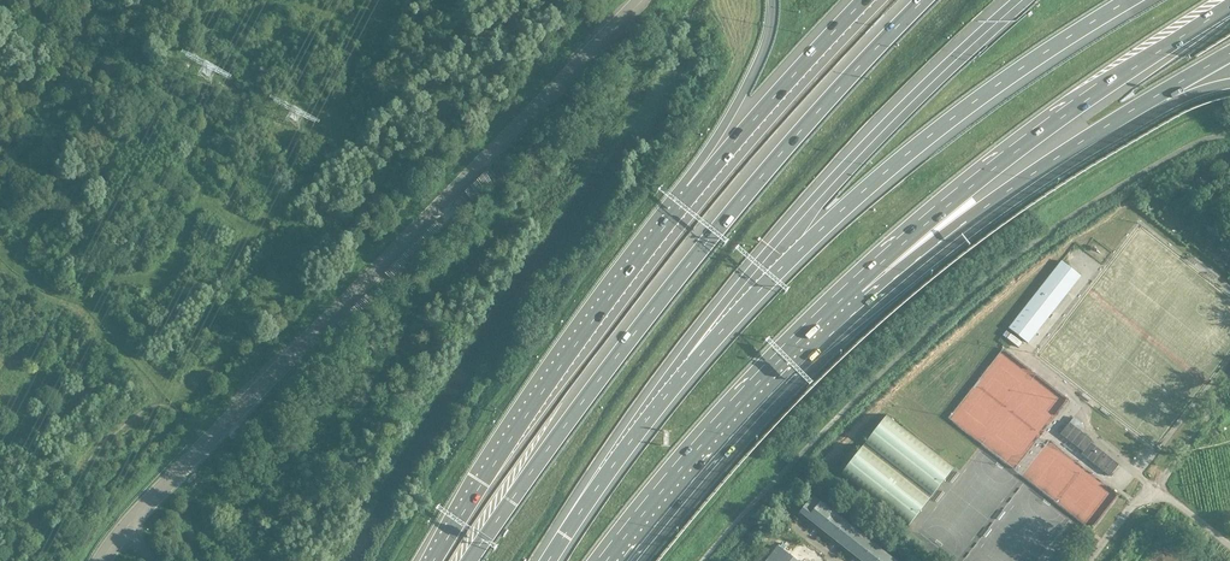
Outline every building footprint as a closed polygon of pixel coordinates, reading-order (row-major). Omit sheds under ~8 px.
[(1080,277),(1062,262),(1009,328),(1028,343),(1080,277)] [(908,527),(953,468),(955,466),(887,414),(841,474),(908,527)] [(1093,449),(1082,440),(1084,438),(1068,425),(1060,435),(1077,448),(1075,450),(1097,467),(1104,458),(1099,453),(1101,451),(1095,447),(1093,449)] [(815,499),(803,514),(863,560),(894,560),(815,499)] [(778,547),(767,560),(797,560),(778,547)]
